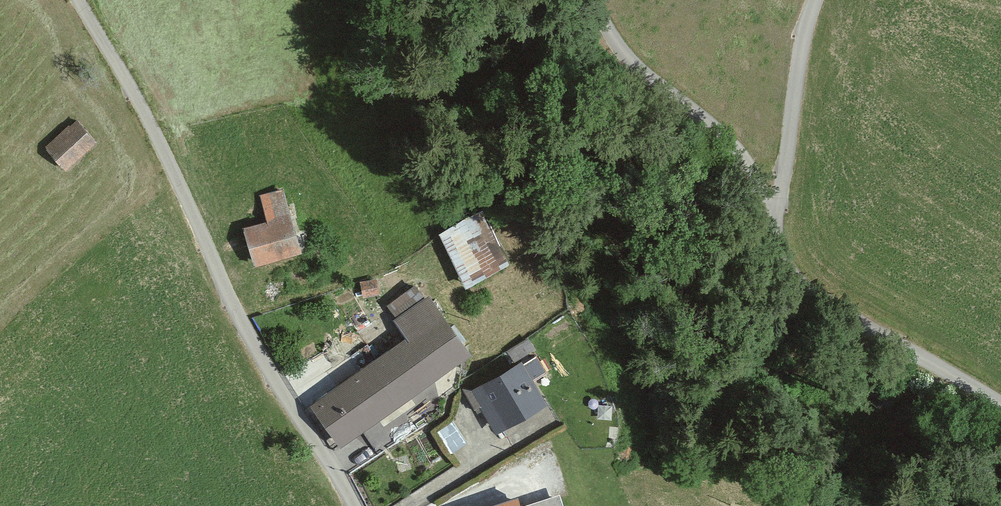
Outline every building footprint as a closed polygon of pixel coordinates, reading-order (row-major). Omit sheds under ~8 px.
[(102,148),(80,124),(48,153),(70,177),(102,148)] [(309,252),(297,215),(248,230),(259,267),(309,252)] [(505,273),(475,220),(443,238),(472,291),(505,273)] [(478,359),(436,298),(419,309),(409,296),(391,309),(399,321),(397,323),(409,341),(359,375),(350,361),(306,392),(315,406),(313,407),(344,451),(478,359)] [(550,379),(539,359),(467,398),(477,415),(483,412),(497,438),(552,409),(540,385),(550,379)]
